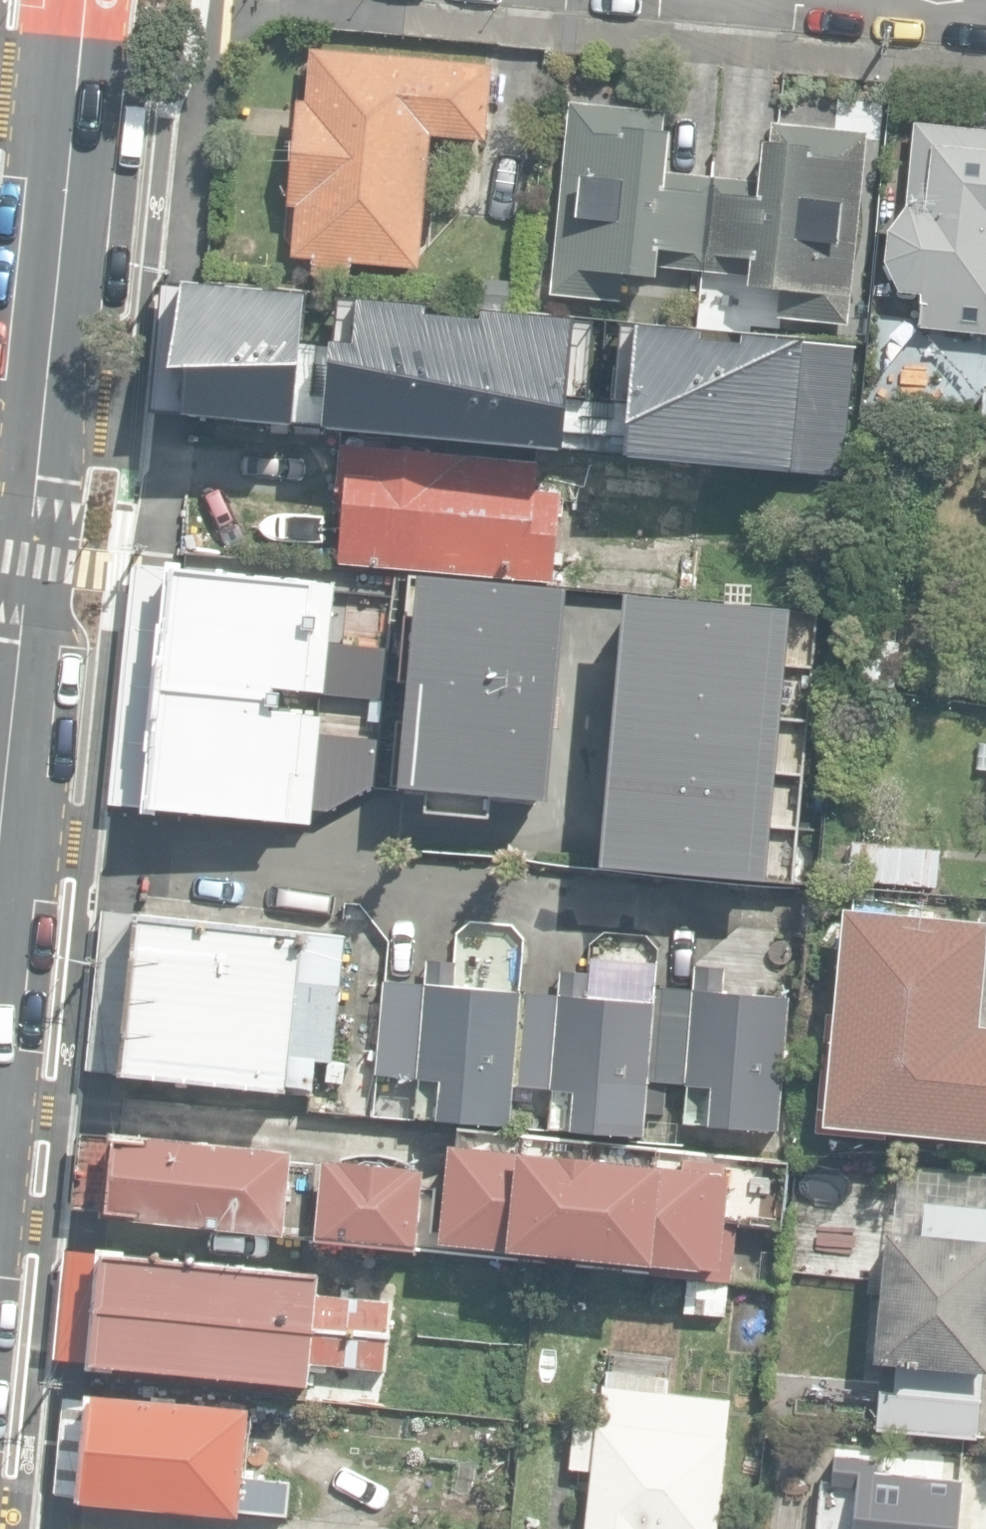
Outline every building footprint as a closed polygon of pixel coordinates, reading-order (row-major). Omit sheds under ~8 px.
[(314,275),(353,278),(355,262),(423,268),(434,134),(489,139),(495,65),(314,49),(310,101),(299,100),(290,206),(299,207),(295,257),(315,258),(314,275)] [(662,267),(705,271),(714,176),(674,172),(678,131),(663,130),(665,111),(571,101),(551,296),(621,303),(624,273),(661,277),(662,267)] [(714,176),(705,271),(754,276),(753,285),(780,288),(777,317),(849,324),(869,133),(772,124),(766,182),(714,176)] [(914,124),(905,211),(890,231),(886,262),(901,293),(924,295),(920,327),(955,331),(954,341),(970,342),(972,331),(985,332),(985,131),(914,124)] [(464,242),(504,246),(507,216),(467,212),(464,242)] [(338,299),(214,288),(191,419),(326,433),(338,299)] [(858,349),(338,299),(326,433),(847,472),(858,349)] [(554,580),(555,581),(563,493),(537,491),(540,461),(342,444),(338,489),(347,490),(341,563),(554,580)] [(602,499),(706,508),(710,466),(606,456),(602,499)] [(343,696),(375,699),(384,700),(389,647),(332,641),(338,584),(173,567),(160,688),(273,699),(274,689),(343,696)] [(562,592),(410,579),(392,786),(426,789),(425,808),(489,814),(491,793),(544,798),(562,592)] [(816,608),(622,594),(602,868),(796,882),(816,608)] [(372,721),(375,699),(343,696),(341,718),(272,711),(273,699),(160,688),(148,809),(310,826),(316,771),(374,776),(380,722),(372,721)] [(827,876),(937,886),(940,850),(831,840),(827,876)] [(985,1139),(985,1027),(981,1027),(985,980),(985,922),(847,908),(837,1015),(827,1014),(815,1132),(886,1139),(887,1129),(985,1139)] [(85,1071),(313,1097),(318,1062),(334,1064),(349,938),(104,910),(85,1071)] [(387,977),(378,1073),(420,1077),(416,1115),(512,1123),(515,1087),(522,989),(454,983),(456,962),(427,959),(426,980),(387,977)] [(658,983),(657,1001),(651,1082),(686,1086),(682,1124),(778,1133),(790,995),(724,989),(726,966),(694,963),(692,986),(658,983)] [(557,992),(522,989),(515,1087),(551,1090),(548,1128),(646,1137),(651,1082),(657,1001),(589,994),(591,973),(559,970),(557,992)] [(328,1082),(344,1083),(345,1066),(329,1064),(328,1082)] [(794,1160),(457,1124),(455,1142),(450,1141),(438,1247),(731,1279),(737,1225),(786,1230),(794,1160)] [(418,1249),(427,1171),(77,1131),(68,1209),(418,1249)] [(978,1437),(983,1372),(985,1372),(985,1207),(922,1202),(920,1235),(887,1232),(877,1363),(895,1365),(893,1389),(879,1388),(876,1429),(978,1437)] [(61,1305),(391,1337),(395,1304),(319,1296),(321,1275),(66,1251),(61,1305)] [(388,1371),(391,1337),(61,1305),(56,1359),(312,1384),(314,1364),(388,1371)] [(736,1395),(669,1387),(669,1379),(607,1372),(601,1425),(572,1421),(566,1470),(593,1473),(586,1528),(720,1528),(736,1395)] [(65,1394),(56,1496),(288,1516),(291,1481),(245,1477),(250,1410),(65,1394)] [(956,1477),(869,1469),(870,1459),(831,1455),(828,1489),(853,1491),(849,1528),(951,1528),(956,1477)]
